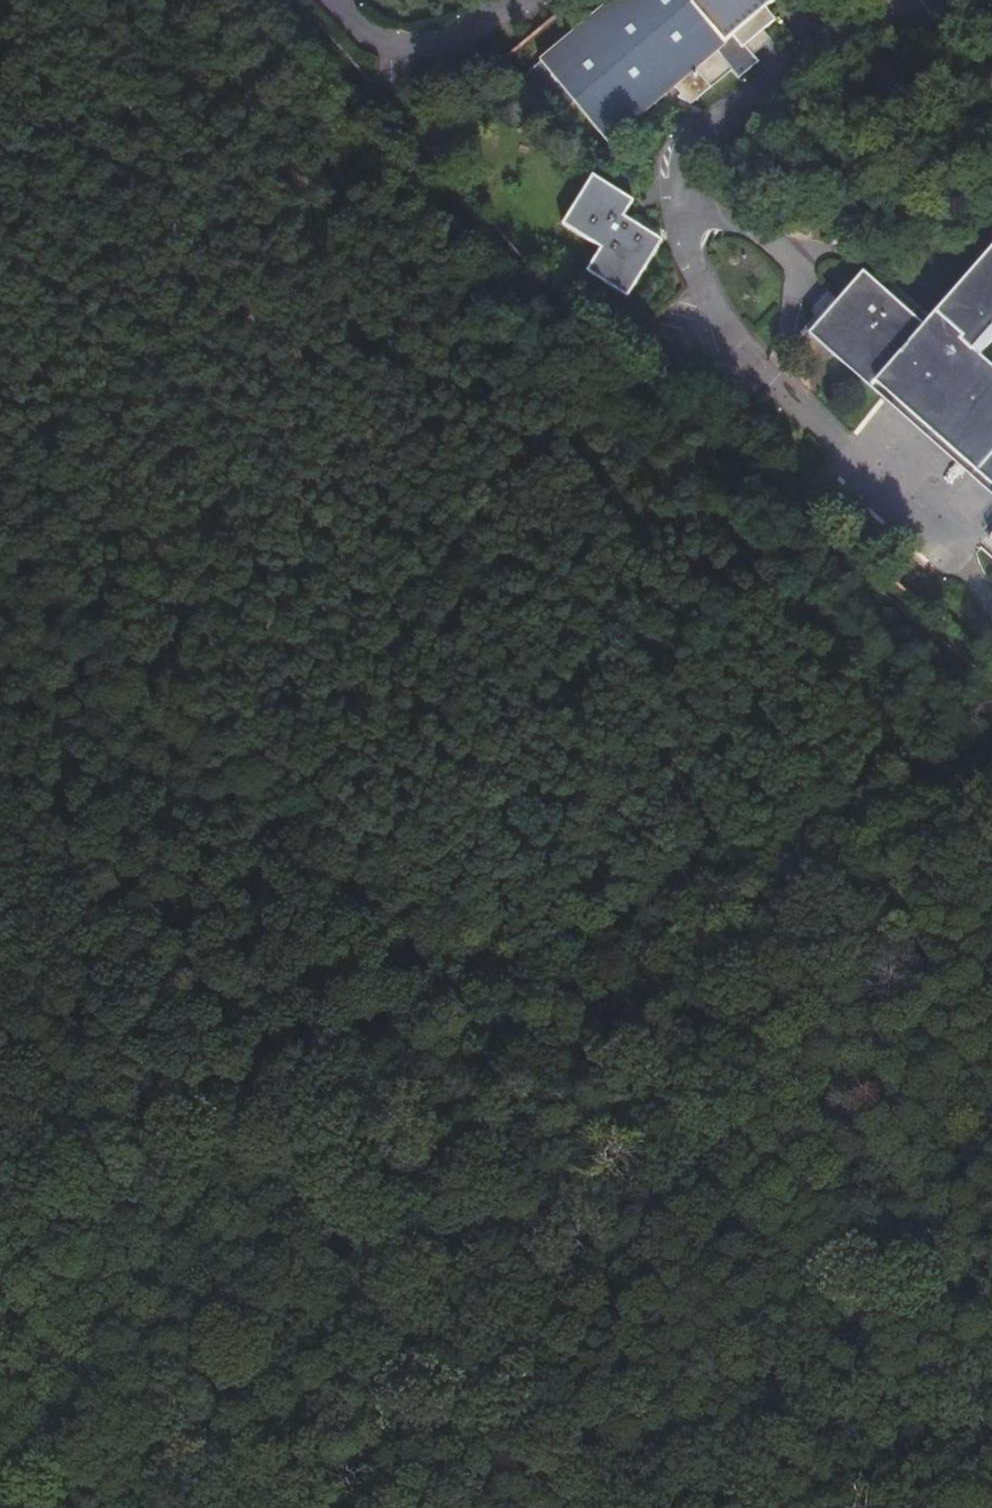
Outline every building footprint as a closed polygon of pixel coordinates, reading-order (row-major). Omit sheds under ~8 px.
[(750,50),(743,42),(761,27),(772,17),(762,5),(769,0),(609,0),(537,60),(604,139),(665,89),(689,101),(728,69),(735,78),(757,59),(750,50)] [(743,42),(750,50),(767,35),(761,27),(743,42)] [(592,176),(561,222),(598,247),(584,269),(625,296),(660,242),(621,216),(631,201),(592,176)] [(923,330),(863,277),(807,339),(868,392),(873,386),(991,490),(991,372),(971,354),(991,330),(991,251),(923,330)] [(925,277),(907,296),(899,289),(890,298),(915,322),(942,293),(925,277)]
